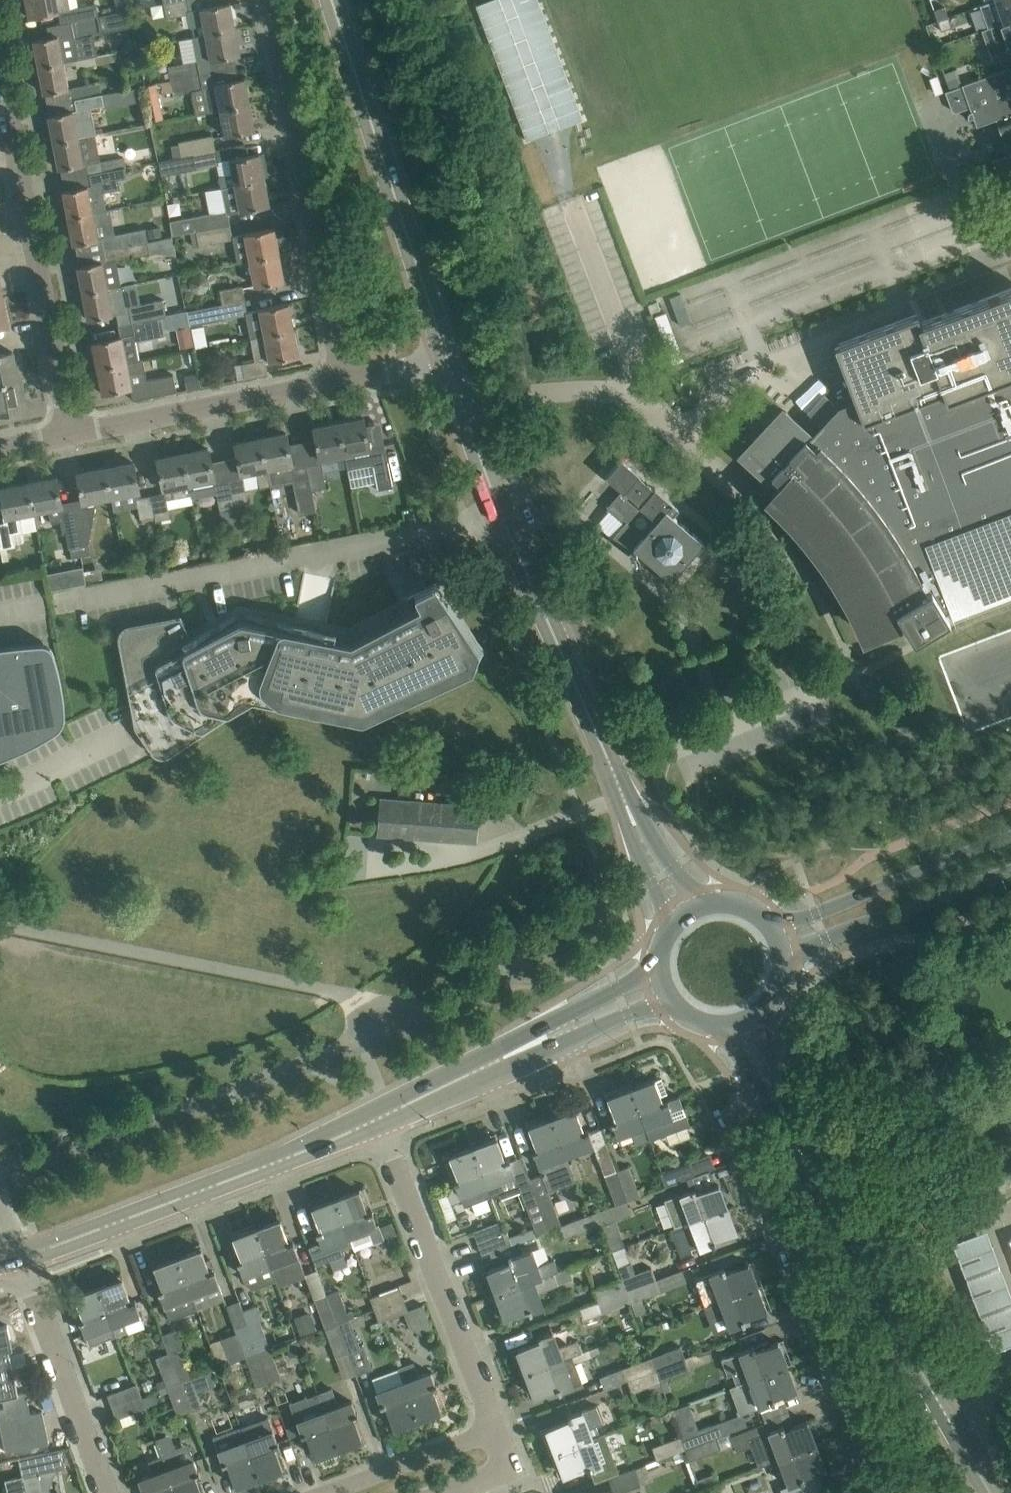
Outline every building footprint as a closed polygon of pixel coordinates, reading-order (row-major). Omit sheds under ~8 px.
[(29,18),(36,16),(49,14),(58,12),(71,10),(69,0),(26,0),(29,18)] [(188,14),(190,27),(203,25),(205,34),(235,28),(230,2),(189,10),(187,0),(180,0),(163,3),(166,18),(188,14)] [(476,6),(527,142),(584,120),(538,0),(491,0),(476,6)] [(1003,21),(1004,22),(1010,19),(1010,0),(996,0),(1003,21)] [(73,21),(98,16),(96,5),(71,10),(73,21)] [(938,20),(948,16),(944,6),(934,9),(938,20)] [(107,14),(106,14),(109,28),(130,23),(128,10),(123,11),(117,12),(107,14)] [(33,40),(39,66),(46,65),(63,61),(80,58),(76,38),(101,33),(100,28),(100,26),(98,16),(73,21),(75,31),(49,36),(33,40)] [(948,16),(938,20),(941,30),(952,26),(948,16)] [(1004,22),(1003,21),(1000,22),(1000,23),(981,29),(993,61),(1010,54),(1010,19),(1004,22)] [(235,28),(205,34),(210,60),(240,54),(235,28)] [(148,35),(139,37),(141,46),(150,44),(148,35)] [(116,51),(80,58),(62,62),(63,67),(75,65),(76,68),(118,60),(116,51)] [(209,72),(206,58),(167,65),(170,80),(209,72)] [(67,88),(63,67),(62,62),(46,65),(39,66),(44,93),(46,92),(60,90),(67,88)] [(977,126),(996,119),(1009,154),(992,160),(997,173),(1010,168),(1010,70),(1010,67),(962,84),(945,90),(953,111),(970,106),(977,126)] [(950,87),(962,84),(957,68),(945,71),(950,87)] [(172,91),(172,94),(202,88),(208,112),(220,110),(240,105),(250,103),(245,77),(211,84),(209,72),(170,80),(162,81),(165,93),(172,91)] [(74,98),(102,92),(100,83),(86,86),(86,84),(72,87),(74,98)] [(154,121),(165,119),(159,90),(148,93),(154,121)] [(104,105),(102,92),(62,101),(64,112),(50,115),(48,115),(53,142),(60,140),(95,134),(95,133),(93,134),(88,108),(90,107),(104,105)] [(250,103),(240,105),(220,110),(225,135),(255,129),(250,103)] [(87,163),(89,174),(126,166),(125,157),(101,161),(95,134),(60,140),(53,142),(59,168),(61,168),(87,163)] [(213,134),(178,141),(179,144),(171,145),(173,157),(216,149),(213,134)] [(158,160),(161,176),(219,164),(216,149),(173,157),(158,160)] [(260,154),(259,152),(230,158),(233,173),(219,176),(221,187),(264,179),(262,167),(267,166),(264,153),(260,154)] [(126,166),(89,174),(91,185),(65,190),(63,190),(68,217),(74,216),(107,209),(104,192),(121,188),(119,179),(128,177),(126,166)] [(225,210),(173,220),(175,235),(190,232),(230,224),(228,213),(270,205),(264,179),(221,187),(225,210)] [(145,230),(145,228),(115,234),(110,208),(107,209),(74,216),(68,217),(73,244),(75,243),(80,242),(101,238),(103,249),(148,240),(145,230)] [(230,224),(190,232),(193,247),(234,239),(230,224)] [(147,229),(149,239),(162,237),(160,227),(147,229)] [(274,227),(264,229),(244,233),(249,260),(269,256),(279,254),(274,227)] [(148,240),(103,249),(106,260),(78,266),(83,293),(89,291),(119,286),(121,285),(116,259),(150,253),(148,240)] [(279,254),(269,256),(249,260),(254,286),(284,280),(279,254)] [(222,303),(245,299),(242,285),(219,289),(222,303)] [(108,316),(116,314),(124,312),(123,307),(119,286),(89,291),(83,293),(88,319),(95,318),(108,316)] [(920,322),(917,313),(834,345),(855,398),(838,405),(836,407),(824,397),(810,411),(808,409),(807,411),(820,423),(810,434),(785,410),(746,453),(743,456),(768,479),(772,475),(781,483),(771,493),(773,495),(783,505),(807,531),(829,559),(847,589),(864,621),(870,635),(870,636),(898,624),(897,621),(901,619),(914,640),(949,618),(945,611),(952,607),(955,615),(1010,594),(1010,288),(920,322)] [(161,299),(129,306),(132,322),(165,315),(161,299)] [(245,299),(222,303),(218,304),(221,319),(248,315),(245,299)] [(294,329),(289,303),(259,309),(264,335),(294,329)] [(207,322),(204,307),(188,310),(190,325),(207,322)] [(132,322),(118,325),(120,336),(92,341),(97,367),(104,366),(128,361),(139,359),(135,340),(164,335),(162,326),(188,321),(186,311),(165,315),(132,322)] [(264,335),(251,337),(255,360),(242,363),(243,365),(245,378),(268,373),(265,361),(299,355),(294,329),(264,335)] [(4,353),(0,354),(0,383),(10,381),(18,380),(12,351),(4,353)] [(97,367),(102,393),(109,392),(132,388),(132,387),(134,399),(138,399),(165,393),(177,391),(174,374),(162,376),(149,379),(147,380),(143,358),(139,359),(128,361),(104,366),(97,367)] [(23,408),(18,380),(10,381),(0,383),(0,412),(23,408)] [(366,425),(364,417),(339,422),(345,453),(348,468),(372,464),(377,489),(393,486),(385,444),(370,447),(366,425)] [(319,458),(320,458),(345,453),(339,422),(314,427),(316,437),(316,438),(319,458)] [(286,433),(260,438),(262,447),(266,468),(291,463),(292,463),(288,443),(286,433)] [(262,447),(260,438),(236,442),(237,452),(238,456),(241,473),(242,473),(256,470),(259,487),(270,485),(266,468),(262,447)] [(220,507),(233,504),(228,480),(215,483),(211,461),(208,447),(182,452),(184,463),(188,484),(190,494),(191,499),(217,494),(220,507)] [(161,477),(164,489),(165,492),(150,495),(154,516),(155,521),(170,517),(166,499),(190,494),(188,484),(184,463),(182,452),(158,457),(160,467),(161,477)] [(629,554),(635,559),(640,553),(671,579),(684,564),(686,565),(687,565),(688,565),(689,564),(690,564),(691,563),(691,562),(692,562),(692,561),(692,560),(692,559),(692,558),(691,557),(690,556),(704,541),(678,519),(673,515),(679,508),(655,487),(654,488),(638,474),(639,473),(621,458),(606,476),(622,489),(606,507),(624,522),(610,538),(628,555),(629,554)] [(139,490),(134,462),(105,468),(110,495),(139,490)] [(321,462),(306,465),(312,490),(326,487),(321,462)] [(312,490),(306,465),(292,468),(297,493),(312,490)] [(77,473),(81,493),(82,498),(71,501),(82,556),(91,554),(88,544),(96,498),(110,495),(105,468),(77,473)] [(65,533),(68,548),(70,548),(72,558),(82,556),(71,501),(61,502),(61,497),(57,477),(28,483),(33,511),(48,508),(51,522),(60,521),(63,533),(65,533)] [(228,480),(233,504),(245,502),(247,502),(245,489),(243,478),(228,480)] [(0,488),(7,522),(0,523),(0,544),(0,545),(1,548),(15,545),(13,534),(23,532),(19,513),(33,511),(28,483),(0,488)] [(154,516),(150,495),(136,498),(139,519),(154,516)] [(120,637),(120,639),(120,640),(134,710),(134,712),(135,713),(136,714),(137,715),(139,716),(141,717),(142,717),(144,717),(146,716),(152,727),(149,728),(148,729),(146,731),(146,732),(145,733),(145,735),(145,736),(145,738),(146,740),(153,750),(154,752),(155,753),(157,754),(159,755),(161,755),(164,755),(165,755),(167,754),(169,753),(230,712),(231,713),(251,700),(364,727),(475,670),(475,642),(437,583),(400,602),(349,629),(326,624),(294,618),(240,607),(218,619),(209,624),(191,633),(182,616),(181,616),(130,626),(128,626),(127,627),(125,628),(123,630),(122,631),(121,633),(121,634),(120,635),(120,637)] [(1008,651),(1004,638),(1003,639),(999,654),(987,647),(981,656),(994,664),(1006,661),(1003,671),(1010,673),(1010,653),(1008,651)] [(3,757),(13,753),(24,748),(31,745),(35,742),(46,737),(57,730),(59,728),(60,727),(61,725),(62,723),(63,722),(64,719),(65,716),(65,714),(65,712),(65,707),(64,700),(63,692),(62,685),(61,678),(58,667),(56,660),(55,656),(54,651),(53,649),(52,647),(50,645),(48,644),(45,643),(43,642),(41,642),(31,643),(19,644),(1,646),(0,646),(0,758),(3,757)] [(995,694),(996,698),(985,706),(988,716),(969,722),(973,724),(1010,713),(1010,681),(995,694)] [(479,806),(472,805),(380,798),(377,834),(477,842),(479,806)] [(661,1077),(651,1080),(632,1088),(646,1125),(644,1126),(649,1139),(671,1131),(690,1124),(679,1095),(663,1102),(661,1095),(667,1093),(661,1077)] [(607,1097),(610,1103),(616,1119),(611,1121),(617,1137),(644,1126),(646,1125),(632,1088),(607,1097)] [(576,1109),(552,1117),(561,1140),(565,1153),(594,1142),(589,1129),(584,1131),(576,1109)] [(532,1151),(533,1153),(547,1190),(576,1179),(565,1153),(561,1140),(552,1117),(529,1126),(537,1149),(532,1151)] [(528,1175),(521,1155),(505,1161),(497,1138),(495,1133),(481,1138),(483,1143),(473,1147),(486,1184),(491,1195),(499,1192),(500,1188),(517,1183),(515,1179),(528,1175)] [(454,1183),(455,1182),(460,1194),(486,1184),(473,1147),(450,1156),(458,1178),(453,1180),(454,1183)] [(690,1161),(660,1172),(665,1185),(695,1174),(690,1161)] [(628,1199),(640,1196),(629,1165),(617,1169),(628,1199)] [(617,1169),(605,1173),(603,1174),(614,1204),(626,1200),(628,1199),(617,1169)] [(679,1193),(665,1198),(670,1210),(675,1225),(723,1207),(726,1206),(718,1183),(714,1185),(699,1191),(697,1186),(694,1187),(679,1193)] [(335,1199),(352,1245),(354,1249),(373,1242),(384,1238),(379,1225),(378,1223),(376,1223),(373,1213),(372,1210),(368,1212),(359,1190),(357,1191),(335,1199)] [(561,1226),(560,1224),(550,1194),(537,1199),(549,1230),(559,1226),(561,1226)] [(345,1254),(343,1248),(352,1245),(335,1199),(312,1207),(314,1211),(320,1230),(316,1231),(317,1234),(320,1243),(327,1261),(345,1254)] [(549,1230),(537,1199),(523,1203),(536,1235),(549,1230)] [(626,1200),(614,1204),(597,1210),(602,1224),(603,1224),(608,1240),(619,1236),(613,1219),(631,1212),(626,1200)] [(675,1226),(670,1228),(673,1237),(678,1236),(685,1255),(713,1245),(716,1244),(714,1239),(736,1231),(726,1206),(723,1207),(675,1225),(675,1226)] [(602,1224),(597,1210),(560,1224),(561,1226),(559,1226),(563,1238),(602,1224)] [(289,1241),(280,1219),(256,1228),(270,1264),(278,1287),(307,1275),(294,1242),(293,1240),(289,1241)] [(498,1221),(492,1223),(473,1230),(482,1254),(501,1247),(510,1243),(506,1230),(502,1231),(498,1221)] [(233,1237),(235,1241),(242,1259),(237,1261),(242,1274),(270,1264),(256,1228),(233,1237)] [(950,1245),(992,1354),(1010,1347),(1010,1305),(983,1232),(950,1245)] [(619,1236),(608,1240),(613,1251),(623,1247),(625,1246),(621,1235),(619,1236)] [(179,1262),(197,1310),(211,1305),(225,1300),(219,1283),(215,1272),(211,1260),(206,1261),(201,1249),(177,1258),(179,1262)] [(508,1257),(495,1262),(496,1266),(488,1270),(497,1293),(553,1271),(550,1261),(530,1268),(523,1251),(508,1256),(508,1257)] [(182,1316),(197,1310),(179,1262),(177,1258),(154,1266),(156,1270),(162,1288),(158,1290),(159,1293),(163,1304),(169,1320),(182,1316)] [(726,1271),(724,1266),(694,1278),(704,1305),(737,1293),(757,1285),(748,1263),(726,1271)] [(626,1289),(655,1278),(651,1266),(621,1277),(626,1289)] [(505,1317),(514,1314),(528,1308),(530,1313),(532,1312),(544,1307),(538,1291),(558,1283),(553,1271),(497,1293),(505,1317)] [(626,1289),(621,1277),(610,1282),(593,1287),(598,1300),(626,1289)] [(131,1300),(122,1278),(98,1287),(116,1334),(128,1328),(125,1321),(141,1315),(135,1299),(131,1300)] [(644,1296),(660,1290),(655,1278),(626,1289),(630,1301),(644,1296)] [(704,1305),(709,1316),(724,1311),(730,1328),(745,1323),(743,1318),(766,1310),(757,1285),(737,1293),(704,1305)] [(403,1297),(399,1286),(369,1297),(373,1308),(403,1297)] [(79,1320),(80,1322),(81,1322),(90,1345),(108,1337),(116,1334),(98,1287),(75,1296),(83,1318),(79,1320)] [(352,1311),(348,1313),(340,1289),(326,1294),(336,1322),(349,1317),(354,1315),(352,1311)] [(626,1289),(598,1300),(602,1312),(630,1301),(626,1289)] [(315,1299),(325,1326),(336,1322),(326,1294),(315,1298),(315,1299)] [(644,1296),(630,1301),(635,1314),(648,1309),(644,1296)] [(373,1308),(378,1320),(404,1311),(409,1326),(420,1333),(432,1328),(423,1304),(408,1309),(403,1297),(373,1308)] [(240,1300),(239,1300),(248,1323),(258,1351),(258,1352),(271,1348),(261,1320),(264,1319),(259,1305),(244,1310),(240,1300)] [(348,1353),(360,1349),(349,1317),(336,1322),(348,1353)] [(348,1353),(336,1322),(325,1326),(336,1357),(348,1353)] [(218,1367),(220,1366),(246,1357),(258,1352),(258,1351),(248,1323),(235,1328),(237,1333),(221,1338),(209,1342),(215,1358),(218,1367)] [(6,1452),(29,1446),(49,1442),(42,1411),(30,1413),(25,1391),(18,1393),(8,1349),(12,1348),(7,1325),(0,1326),(0,1422),(6,1452)] [(552,1330),(538,1335),(540,1340),(517,1348),(526,1371),(572,1354),(580,1351),(575,1339),(558,1345),(552,1330)] [(739,1351),(721,1357),(727,1373),(733,1371),(737,1382),(786,1363),(778,1341),(770,1344),(768,1340),(739,1351)] [(651,1356),(655,1368),(685,1357),(680,1345),(651,1356)] [(168,1353),(178,1381),(192,1376),(181,1348),(169,1352),(168,1353)] [(269,1381),(281,1377),(271,1348),(258,1352),(269,1381)] [(269,1381),(258,1352),(246,1357),(257,1386),(269,1381)] [(168,1353),(157,1357),(165,1379),(157,1382),(159,1388),(178,1381),(168,1353)] [(535,1396),(543,1393),(557,1387),(559,1392),(573,1387),(573,1385),(582,1382),(572,1354),(526,1371),(535,1396)] [(627,1378),(655,1368),(651,1356),(623,1367),(627,1378)] [(666,1378),(689,1370),(685,1357),(655,1368),(663,1389),(669,1387),(666,1378)] [(413,1363),(398,1369),(403,1381),(416,1418),(441,1409),(433,1387),(437,1385),(436,1382),(435,1382),(431,1371),(418,1376),(413,1363)] [(786,1363),(737,1382),(737,1383),(740,1391),(732,1394),(739,1414),(743,1412),(760,1406),(783,1398),(782,1394),(795,1389),(786,1363)] [(627,1378),(632,1391),(647,1385),(650,1394),(663,1389),(655,1368),(627,1378)] [(202,1406),(192,1376),(178,1381),(184,1397),(189,1411),(202,1406)] [(159,1388),(161,1393),(169,1390),(179,1415),(189,1411),(184,1397),(178,1381),(159,1388)] [(375,1391),(380,1406),(385,1404),(393,1427),(416,1418),(403,1381),(375,1391)] [(146,1407),(137,1383),(107,1394),(116,1418),(146,1407)] [(333,1388),(318,1393),(330,1425),(334,1439),(337,1447),(362,1438),(359,1430),(353,1416),(358,1414),(357,1411),(352,1399),(339,1404),(333,1388)] [(330,1425),(318,1393),(290,1404),(301,1432),(301,1435),(306,1433),(314,1456),(337,1447),(334,1439),(330,1425)] [(595,1404),(567,1415),(569,1419),(547,1427),(556,1451),(592,1437),(588,1426),(601,1421),(595,1404)] [(243,1426),(241,1427),(248,1448),(259,1476),(283,1467),(274,1445),(279,1443),(270,1420),(244,1429),(243,1426)] [(764,1422),(731,1435),(734,1443),(737,1450),(754,1444),(760,1462),(761,1463),(779,1457),(811,1445),(816,1443),(807,1420),(803,1422),(793,1425),(792,1422),(768,1430),(767,1430),(764,1422)] [(714,1436),(710,1425),(698,1429),(693,1431),(681,1436),(685,1447),(714,1436)] [(214,1437),(218,1449),(223,1463),(227,1462),(235,1485),(259,1476),(248,1448),(241,1427),(214,1437)] [(564,1475),(574,1471),(587,1466),(589,1471),(603,1465),(599,1456),(611,1452),(604,1433),(592,1437),(556,1451),(564,1475)] [(685,1447),(681,1436),(665,1441),(669,1453),(685,1447)] [(714,1436),(685,1447),(689,1460),(719,1448),(714,1436)] [(167,1437),(156,1441),(162,1458),(175,1492),(202,1492),(195,1474),(200,1472),(190,1445),(176,1450),(172,1439),(167,1437)] [(779,1457),(789,1485),(779,1489),(781,1492),(806,1492),(819,1488),(812,1472),(825,1467),(816,1443),(811,1445),(779,1457)] [(40,1453),(18,1457),(22,1475),(26,1492),(42,1492),(37,1473),(64,1467),(60,1449),(40,1453)] [(148,1492),(175,1492),(162,1458),(148,1463),(152,1474),(139,1479),(143,1490),(142,1491),(143,1492),(144,1492),(148,1492)] [(605,1492),(601,1492),(627,1492),(625,1488),(640,1483),(635,1468),(608,1477),(612,1489),(605,1492)] [(718,1479),(714,1469),(695,1476),(699,1486),(718,1479)] [(22,1475),(8,1478),(12,1492),(26,1492),(22,1475)] [(821,1488),(823,1492),(845,1492),(855,1489),(850,1477),(821,1488)]
